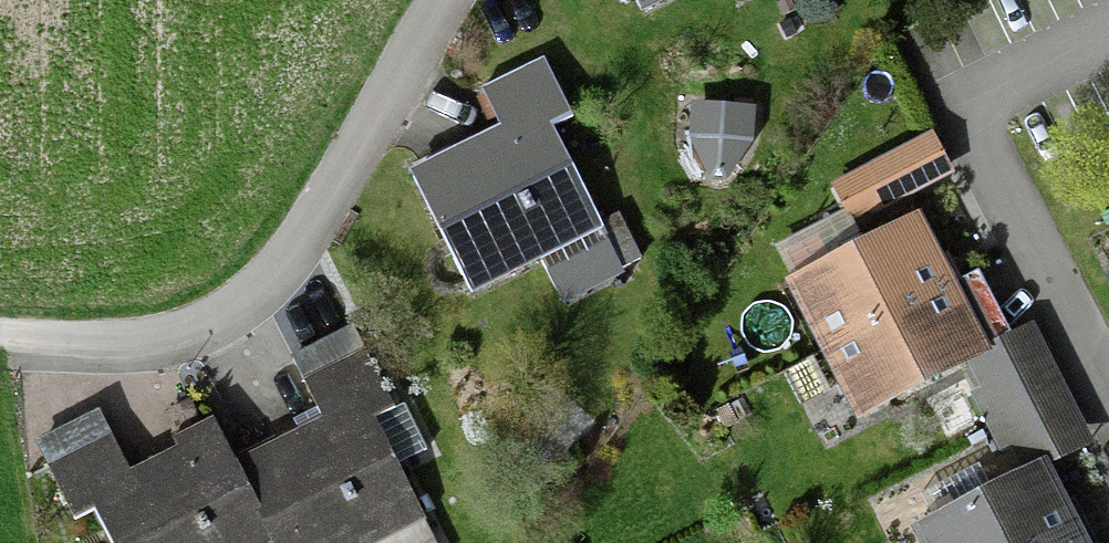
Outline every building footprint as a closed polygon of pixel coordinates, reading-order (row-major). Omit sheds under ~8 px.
[(420,179),(478,293),(602,230),(544,116),(420,179)] [(811,290),(837,341),(942,289),(916,238),(811,290)] [(967,340),(942,289),(837,341),(862,392),(967,340)] [(248,474),(280,542),(359,542),(417,517),(372,418),(248,474)] [(248,474),(234,444),(109,501),(128,542),(280,542),(248,474)] [(942,542),(1061,542),(1062,542),(1028,474),(932,522),(942,542)]
